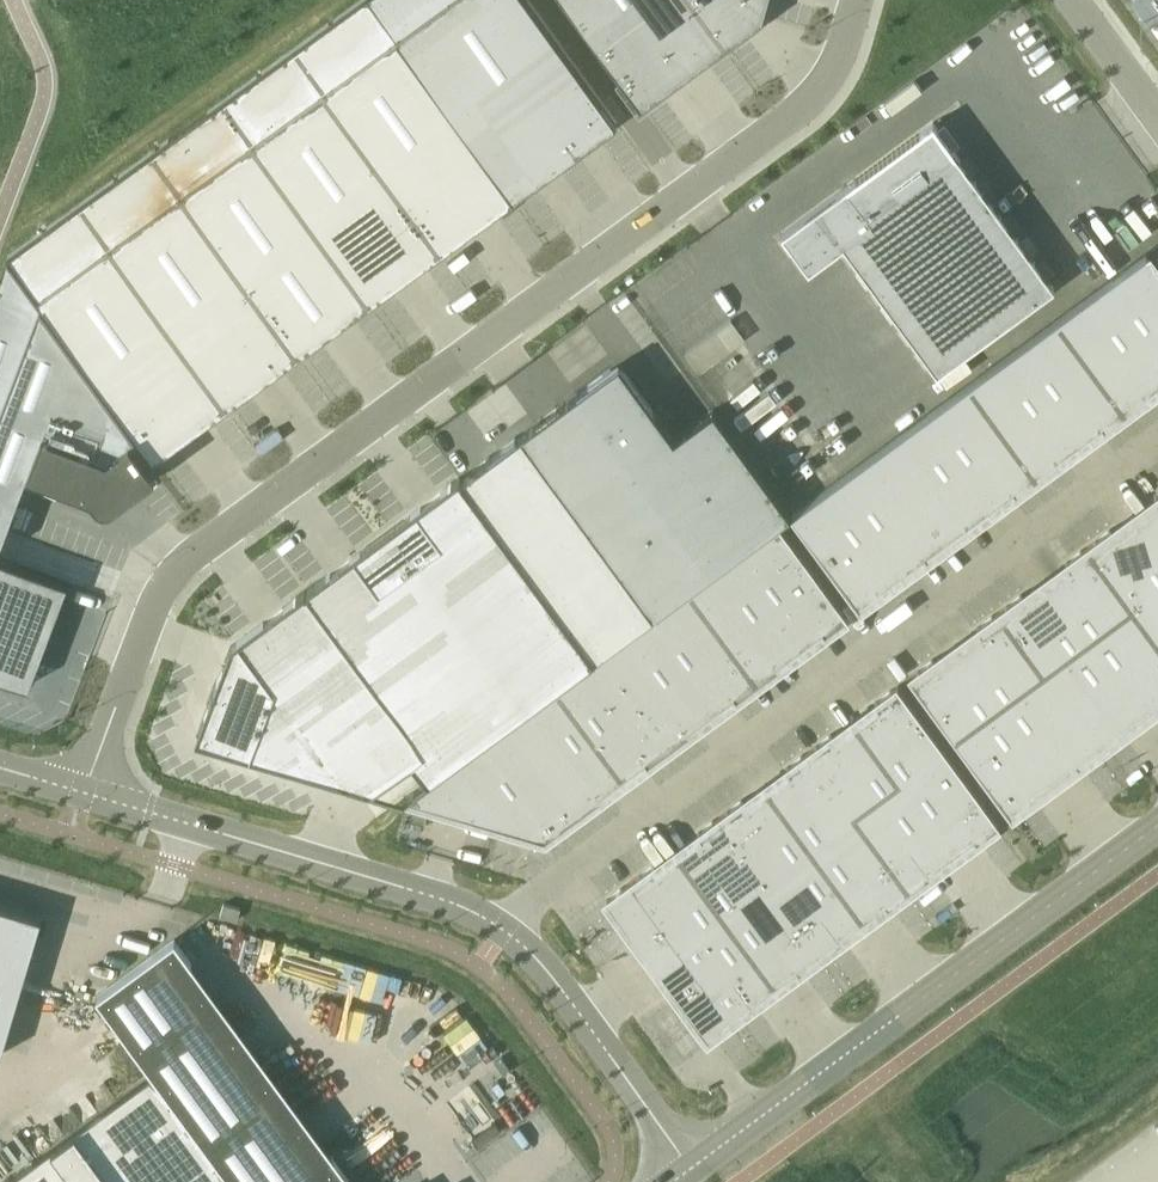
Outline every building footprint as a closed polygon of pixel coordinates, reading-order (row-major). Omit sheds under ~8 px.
[(7,255),(153,457),(512,197),(369,0),(359,0),(7,255)] [(512,197),(616,121),(528,0),(369,0),(512,197)] [(639,105),(761,17),(766,0),(563,0),(639,105)] [(842,245),(936,373),(1053,287),(932,122),(780,233),(807,270),(842,245)] [(1101,286),(1157,363),(1157,268),(1146,253),(1101,286)] [(0,270),(0,540),(4,529),(4,528),(27,469),(86,491),(88,492),(89,493),(91,494),(92,495),(93,497),(96,500),(99,502),(103,503),(107,503),(111,503),(114,501),(154,471),(130,437),(133,435),(5,256),(0,270)] [(1101,286),(1057,318),(1125,411),(1147,395),(1145,391),(1157,381),(1157,363),(1101,286)] [(1125,411),(1057,318),(1013,351),(1078,440),(1100,423),(1103,427),(1125,411)] [(1078,440),(1013,351),(968,383),(1036,476),(1059,459),(1056,456),(1078,440)] [(652,410),(623,370),(617,363),(610,368),(579,391),(578,390),(576,391),(576,392),(519,434),(651,615),(789,514),(712,408),(672,437),(654,412),(655,411),(653,409),(652,410)] [(1036,476),(968,383),(924,416),(989,505),(1012,488),(1014,492),(1036,476)] [(989,505),(924,416),(880,448),(948,541),(970,524),(967,521),(989,505)] [(948,541),(880,448),(835,481),(901,570),(923,553),(926,557),(948,541)] [(426,779),(593,658),(492,520),(461,477),(460,477),(459,475),(450,482),(447,486),(319,580),(315,581),(306,588),(307,589),(305,591),(304,589),(295,596),(292,600),(236,641),(236,642),(231,646),(222,668),(219,676),(216,680),(212,690),(213,691),(213,693),(211,692),(207,702),(207,707),(203,718),(204,718),(197,736),(244,749),(244,750),(356,782),(360,785),(371,788),(411,758),(426,778),(426,779)] [(901,570),(835,481),(790,514),(858,606),(881,590),(878,586),(901,570)] [(1154,496),(1156,500),(1134,516),(1157,549),(1157,493),(1154,496)] [(1134,516),(1112,533),(1109,529),(1087,545),(1132,606),(1157,587),(1157,549),(1134,516)] [(846,615),(778,522),(652,615),(651,615),(406,795),(407,796),(544,837),(602,795),(599,791),(644,758),(646,762),(690,730),(687,726),(732,693),(735,697),(779,665),(776,661),(821,628),(824,632),(846,615)] [(1132,606),(1087,545),(1065,561),(1068,565),(1045,581),(1087,639),(1132,606)] [(67,582),(67,581),(0,556),(0,677),(28,685),(67,582)] [(1087,639),(1045,581),(1023,597),(1020,594),(998,610),(1043,671),(1087,639)] [(1132,606),(1157,642),(1157,587),(1132,606)] [(1132,606),(1087,639),(1141,712),(1157,699),(1157,642),(1132,606)] [(1043,671),(998,610),(976,626),(979,630),(957,646),(999,704),(1043,671)] [(1141,712),(1087,639),(1043,671),(1099,748),(1121,732),(1119,728),(1141,712)] [(999,704),(957,646),(934,662),(932,659),(909,676),(954,737),(999,704)] [(1099,748),(1043,671),(999,704),(1052,777),(1075,760),(1077,764),(1099,748)] [(975,838),(998,822),(897,684),(874,701),(877,705),(832,737),(830,734),(786,766),(788,770),(744,802),(741,799),(697,831),(700,835),(655,868),(652,864),(605,898),(706,1036),(753,1001),(751,998),(796,965),(798,968),(842,936),(839,933),(884,900),(887,903),(931,871),(928,868),(973,835),(975,838)] [(1052,777),(999,704),(954,737),(1010,813),(1033,797),(1030,793),(1052,777)] [(223,902),(220,915),(236,920),(240,907),(223,902)] [(40,916),(0,904),(0,1052),(40,916)] [(140,1056),(152,1073),(232,1181),(353,1181),(331,1153),(312,1167),(199,1013),(141,1056),(140,1056)] [(3,1181),(232,1181),(152,1073),(3,1181)] [(471,1137),(477,1145),(500,1128),(494,1119),(471,1137)]
